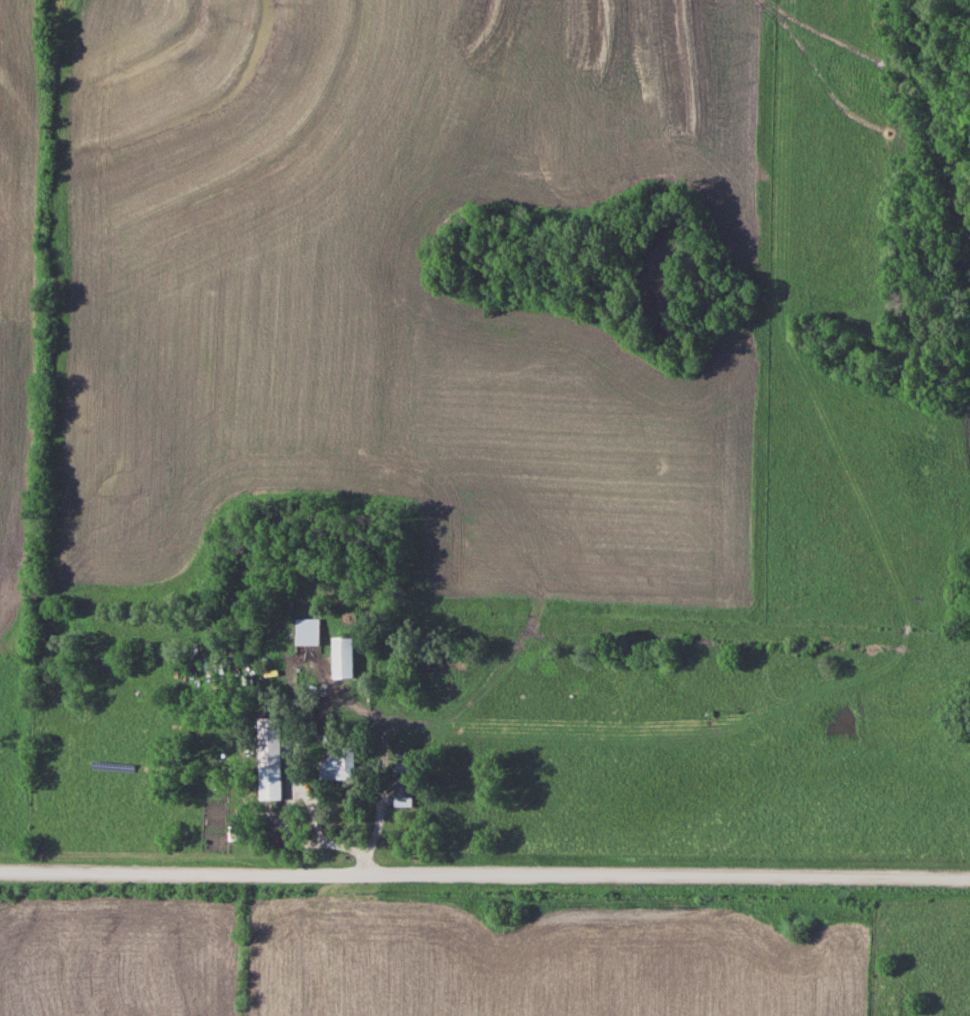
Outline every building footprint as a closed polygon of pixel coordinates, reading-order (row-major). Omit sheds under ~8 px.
[(318,626),(293,626),(293,643),(318,643),(318,626)] [(351,676),(351,635),(330,635),(330,676),(351,676)] [(280,716),(257,716),(257,797),(280,797),(280,716)] [(352,777),(352,746),(321,746),(321,777),(352,777)] [(410,760),(393,760),(393,802),(410,802),(410,760)]
